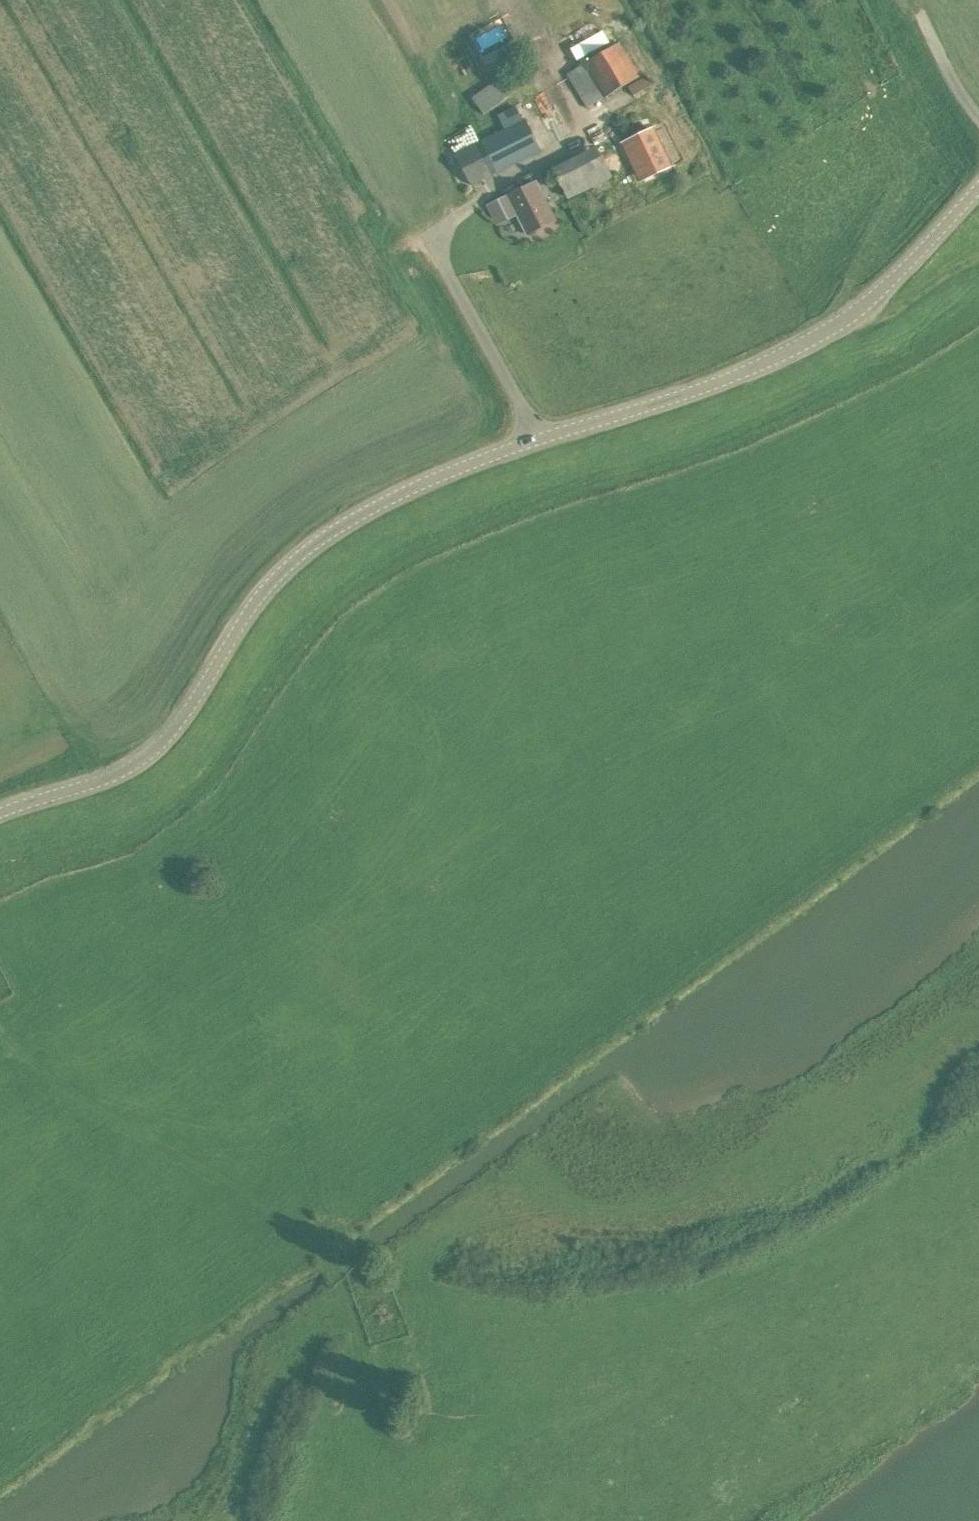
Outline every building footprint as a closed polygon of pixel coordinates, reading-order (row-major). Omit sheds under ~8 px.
[(619,42),(566,74),(587,107),(640,76),(619,42)] [(484,114),(516,91),(505,75),(472,98),(484,114)] [(633,95),(651,85),(646,76),(628,86),(633,95)] [(522,120),(515,107),(499,115),(505,128),(455,153),(471,186),(540,151),(525,119),(522,120)] [(643,179),(671,165),(654,128),(625,143),(643,179)] [(568,200),(613,177),(597,146),(554,167),(568,200)] [(527,235),(556,220),(536,180),(507,195),(527,235)]
